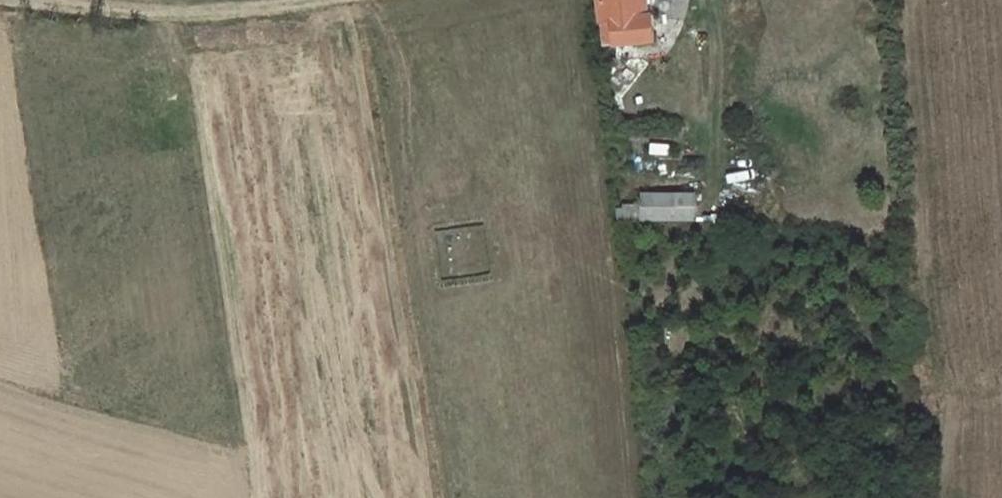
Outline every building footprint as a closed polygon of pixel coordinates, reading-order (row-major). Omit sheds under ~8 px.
[(619,33),(629,32),(629,39),(665,34),(670,33),(667,5),(661,5),(661,0),(615,0),(619,33)] [(633,206),(657,206),(657,201),(708,203),(709,178),(656,177),(656,187),(639,187),(639,191),(631,191),(633,206)]
